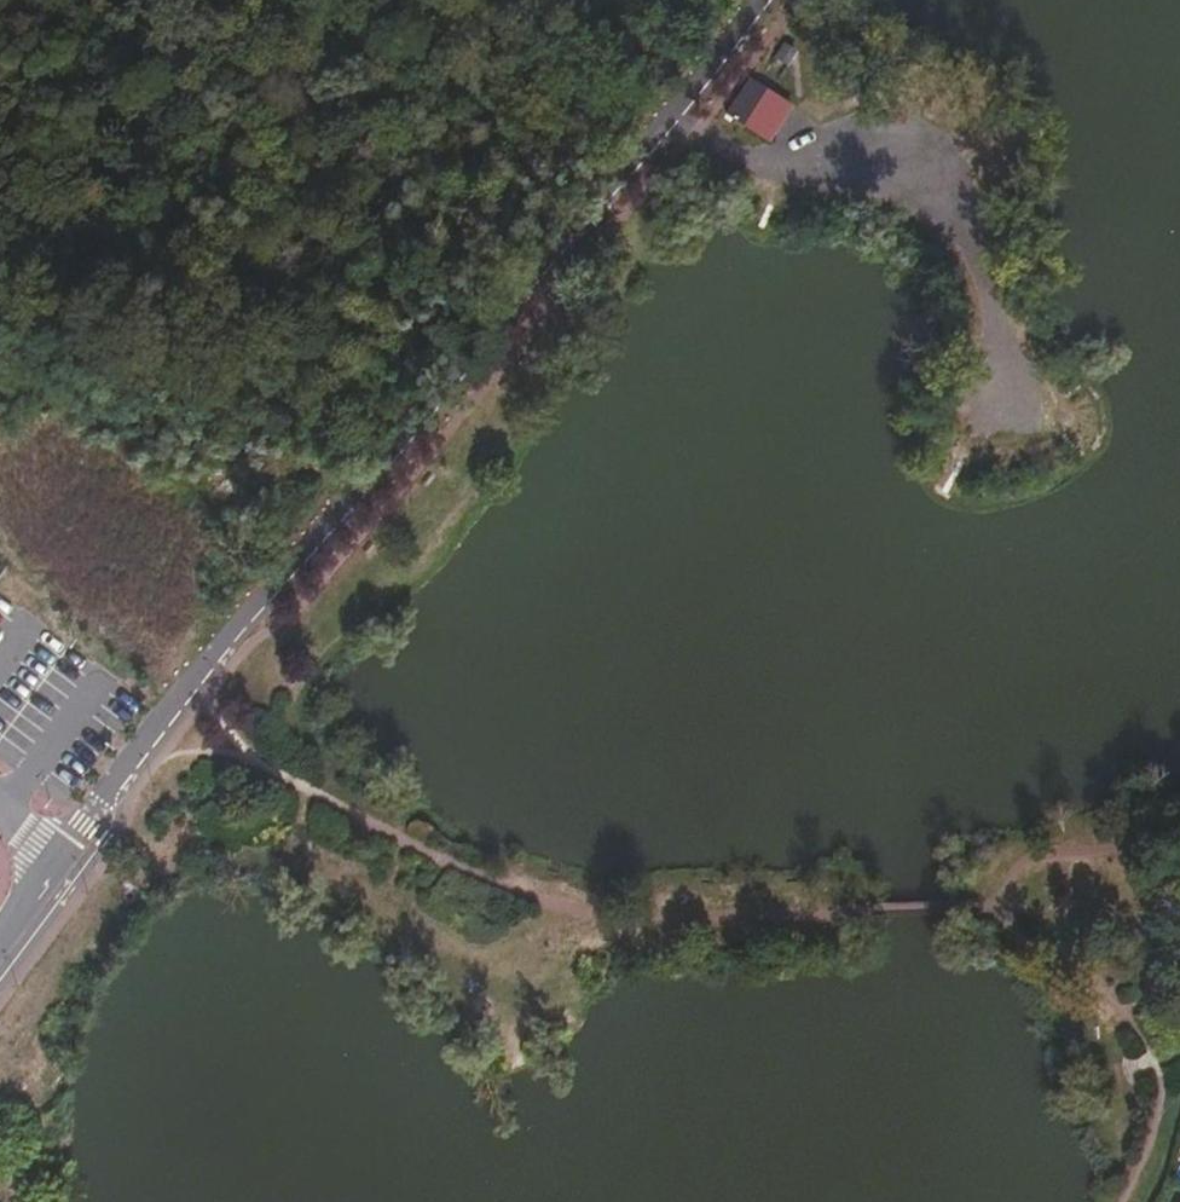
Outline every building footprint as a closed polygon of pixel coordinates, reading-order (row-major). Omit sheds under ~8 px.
[(753,75),(746,83),(762,98),(769,89),(753,75)] [(762,98),(746,83),(726,112),(745,124),(762,98)]
